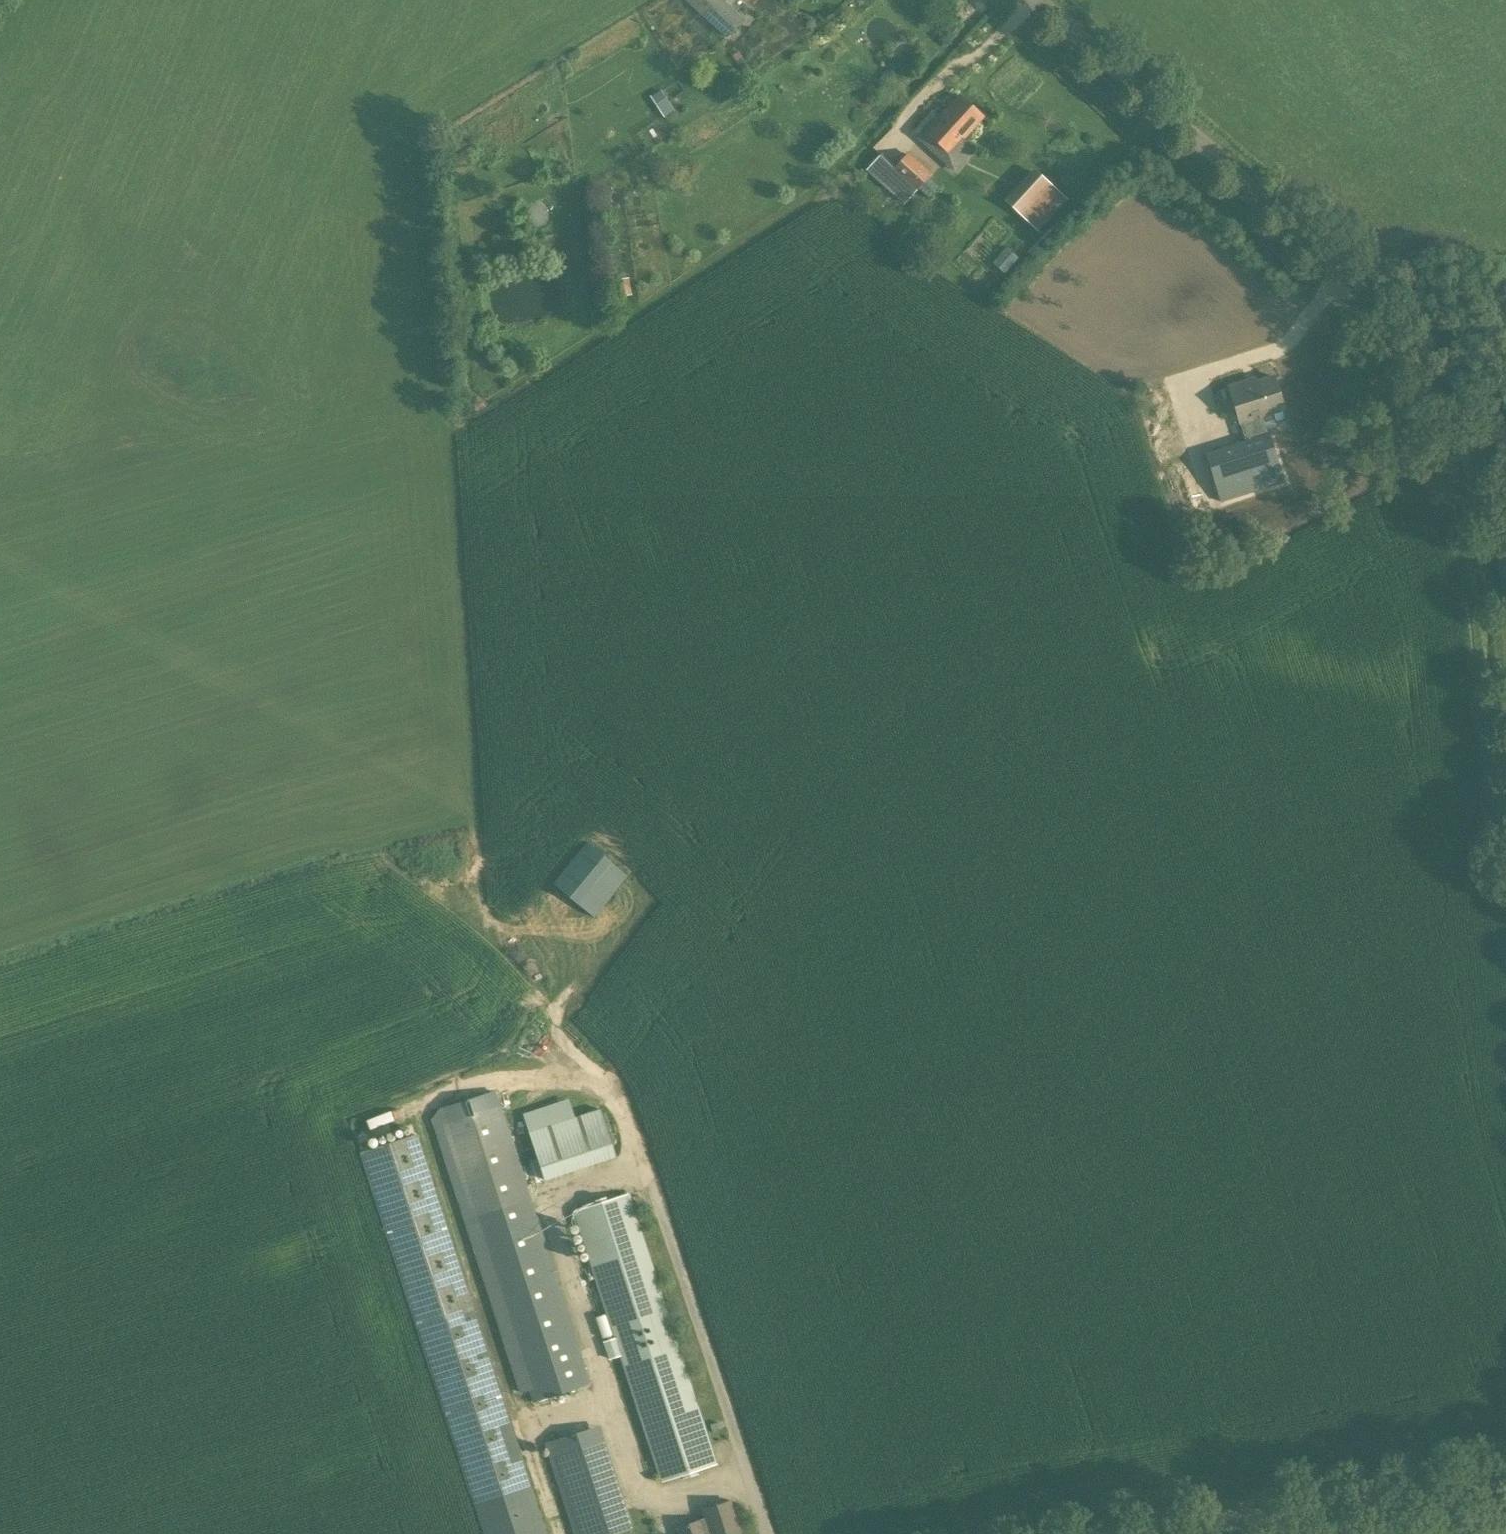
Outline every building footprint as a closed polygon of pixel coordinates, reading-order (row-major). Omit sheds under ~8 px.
[(723,0),(685,0),(726,39),(744,20),(723,0)] [(654,95),(666,115),(676,109),(664,89),(654,95)] [(937,114),(922,131),(952,157),(966,141),(964,139),(984,118),(958,94),(938,115),(937,114)] [(908,154),(896,167),(882,153),(866,170),(882,184),(903,203),(930,174),(908,154)] [(1040,167),(1010,200),(1043,230),(1073,197),(1040,167)] [(628,278),(612,281),(615,298),(631,295),(628,278)] [(1239,423),(1244,440),(1204,453),(1220,503),(1285,483),(1268,431),(1266,432),(1261,416),(1283,410),(1273,376),(1257,381),(1255,377),(1227,386),(1228,390),(1229,390),(1239,423)] [(591,916),(625,875),(585,844),(554,884),(591,916)] [(523,1112),(544,1179),(624,1155),(608,1106),(579,1115),(573,1096),(523,1112)] [(591,1383),(530,1197),(500,1105),(441,1125),(471,1216),(531,1403),(591,1383)] [(367,1118),(372,1131),(395,1122),(391,1110),(367,1118)] [(419,1133),(417,1132),(359,1152),(474,1503),(530,1480),(419,1133)] [(659,1483),(718,1465),(629,1193),(572,1212),(613,1338),(602,1342),(608,1361),(619,1357),(659,1483)] [(600,1426),(544,1443),(573,1533),(621,1533),(633,1530),(600,1426)] [(678,1533),(740,1533),(742,1533),(731,1500),(700,1510),(703,1519),(676,1527),(678,1533)]
